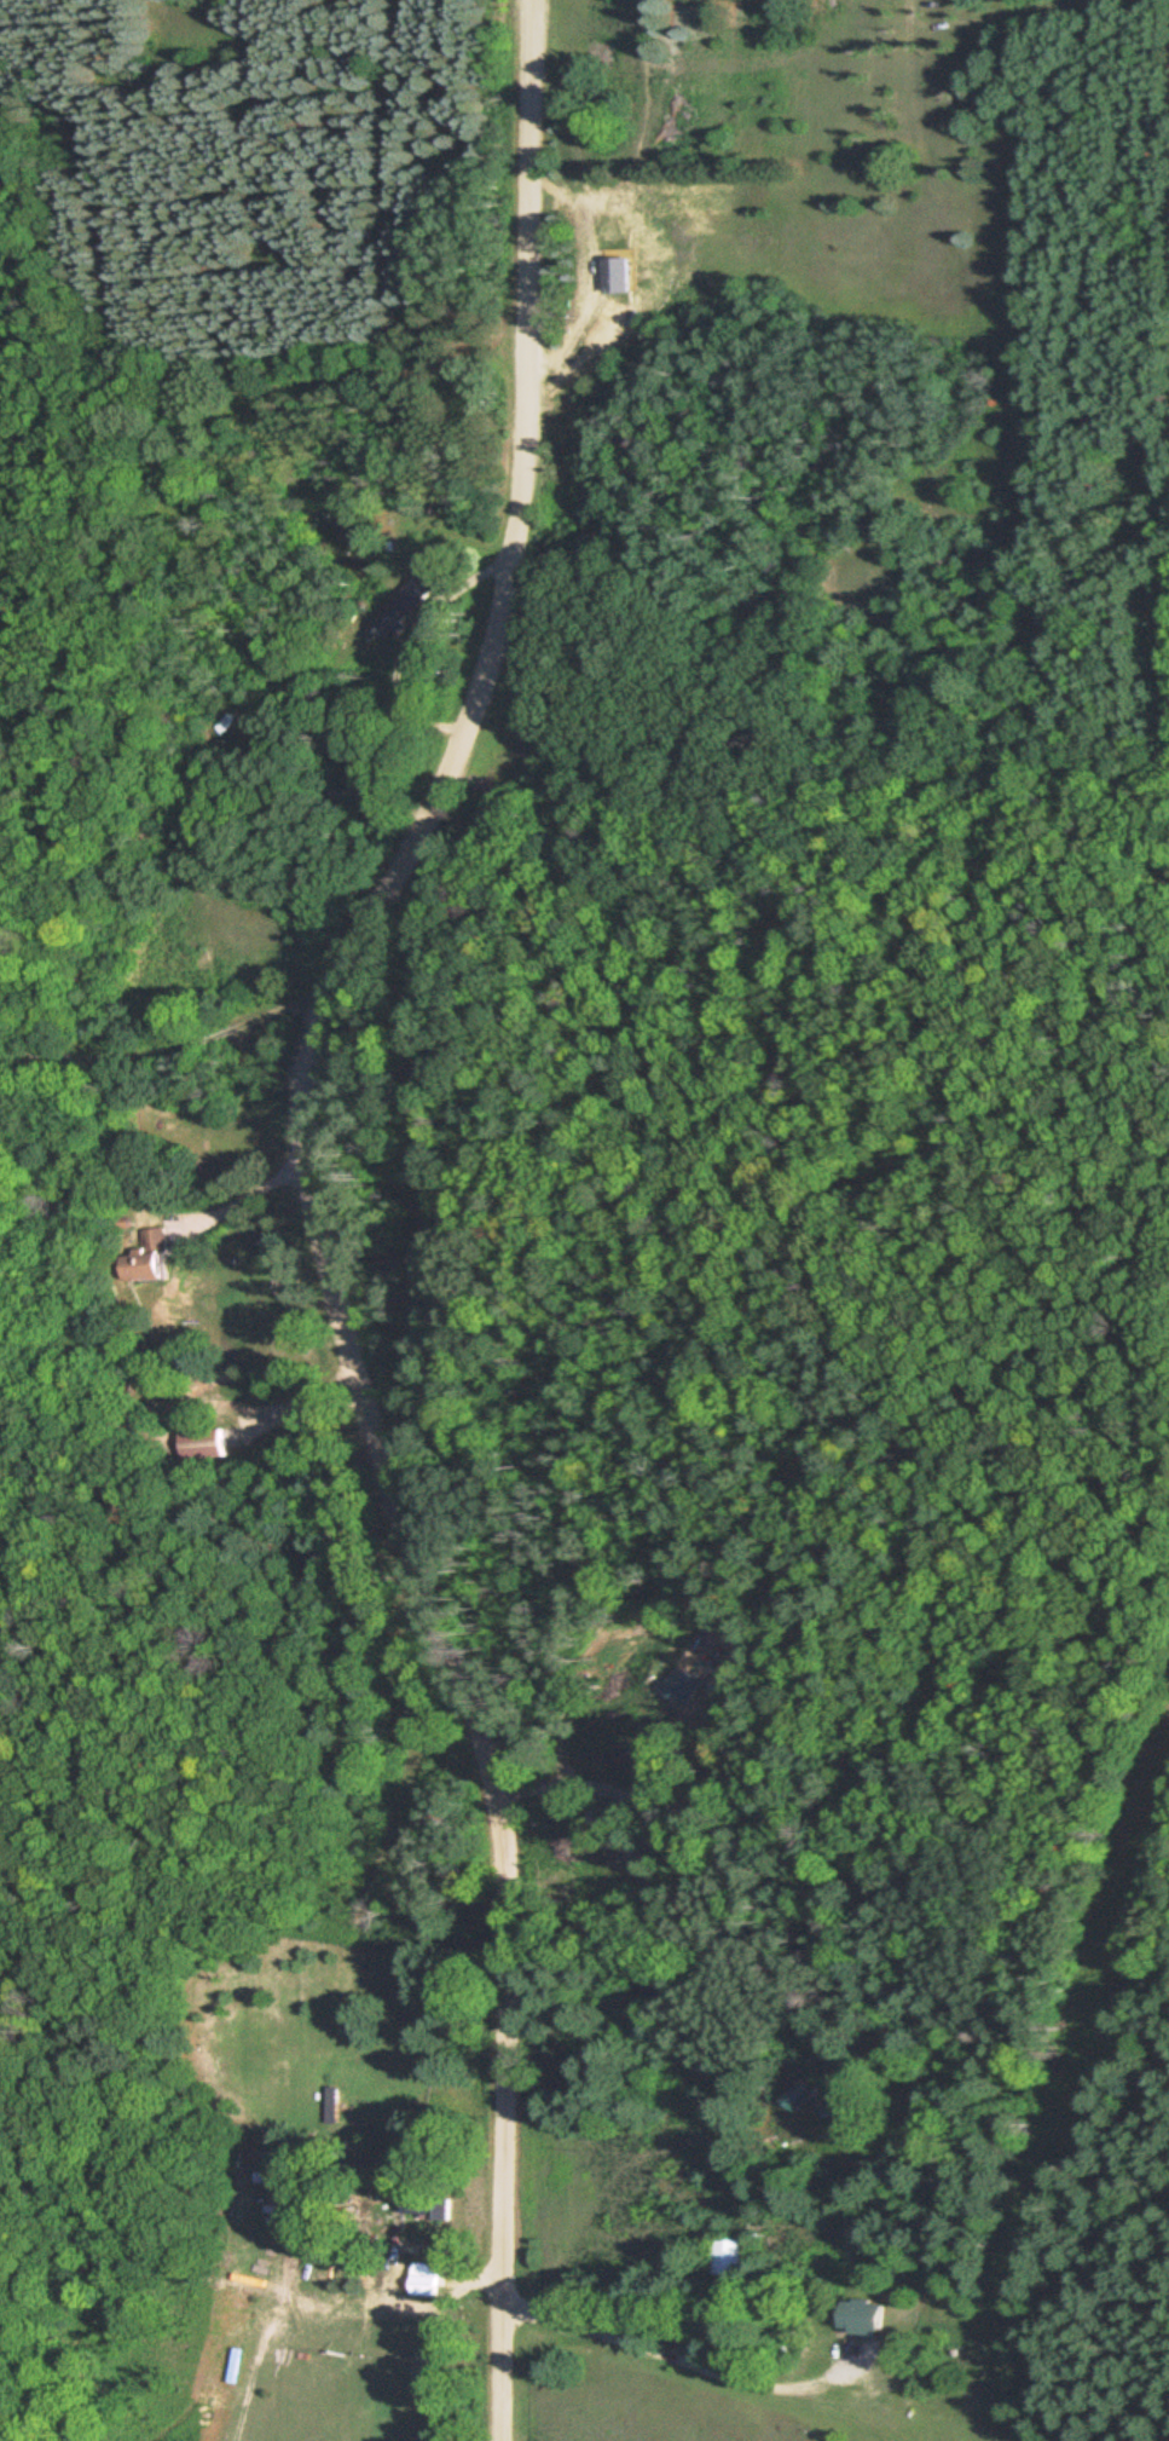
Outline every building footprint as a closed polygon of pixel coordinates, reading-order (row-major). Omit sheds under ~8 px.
[(619,287),(640,287),(640,261),(619,261),(619,287)] [(439,587),(424,572),(372,623),(390,642),(408,624),(404,621),(439,587)] [(236,719),(226,710),(211,727),(221,736),(236,719)] [(169,1227),(142,1229),(144,1251),(124,1252),(127,1280),(172,1277),(169,1227)] [(182,1431),(182,1459),(225,1458),(225,1431),(182,1431)] [(822,2091),(808,2079),(791,2096),(805,2109),(822,2091)] [(460,2219),(460,2199),(421,2199),(421,2219),(460,2219)] [(719,2275),(748,2275),(748,2238),(719,2238),(719,2275)] [(444,2295),(444,2264),(419,2264),(419,2295),(444,2295)] [(892,2302),(853,2301),(853,2333),(891,2334),(892,2302)]
